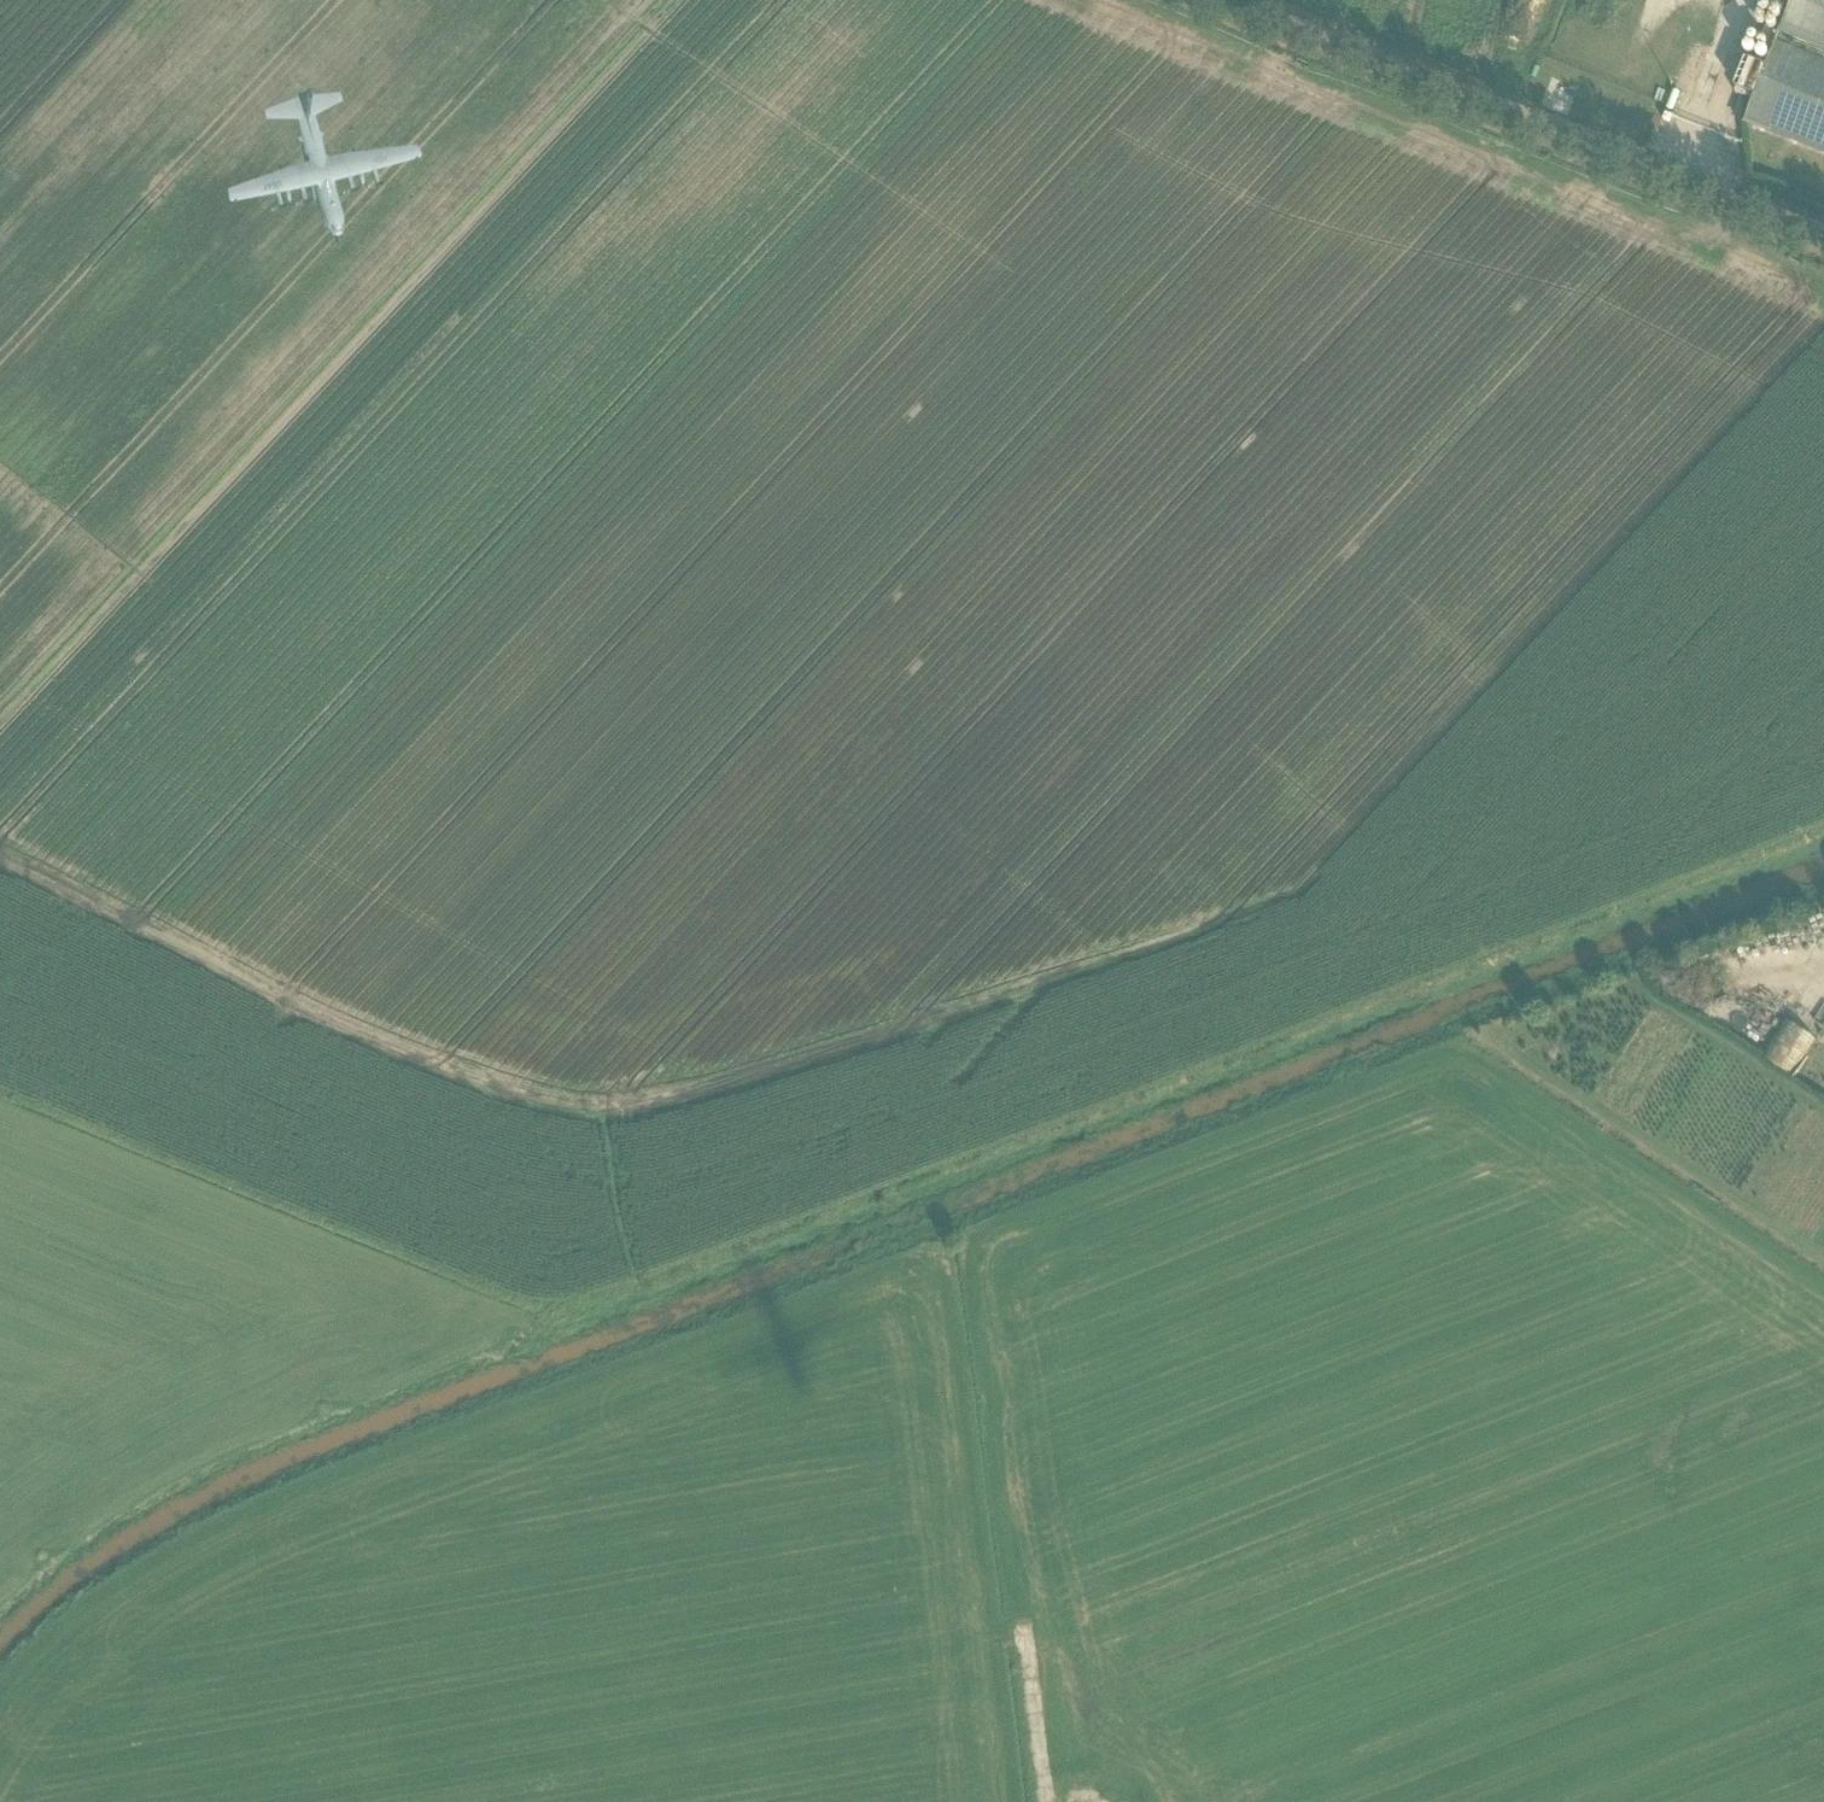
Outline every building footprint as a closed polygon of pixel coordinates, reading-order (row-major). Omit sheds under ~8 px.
[(1769,5),(1787,13),(1766,64),(1748,57),(1734,93),(1752,100),(1744,122),(1823,155),(1823,0),(1771,0),(1769,5)] [(1787,1073),(1823,1020),(1823,969),(1763,1056),(1787,1073)]
